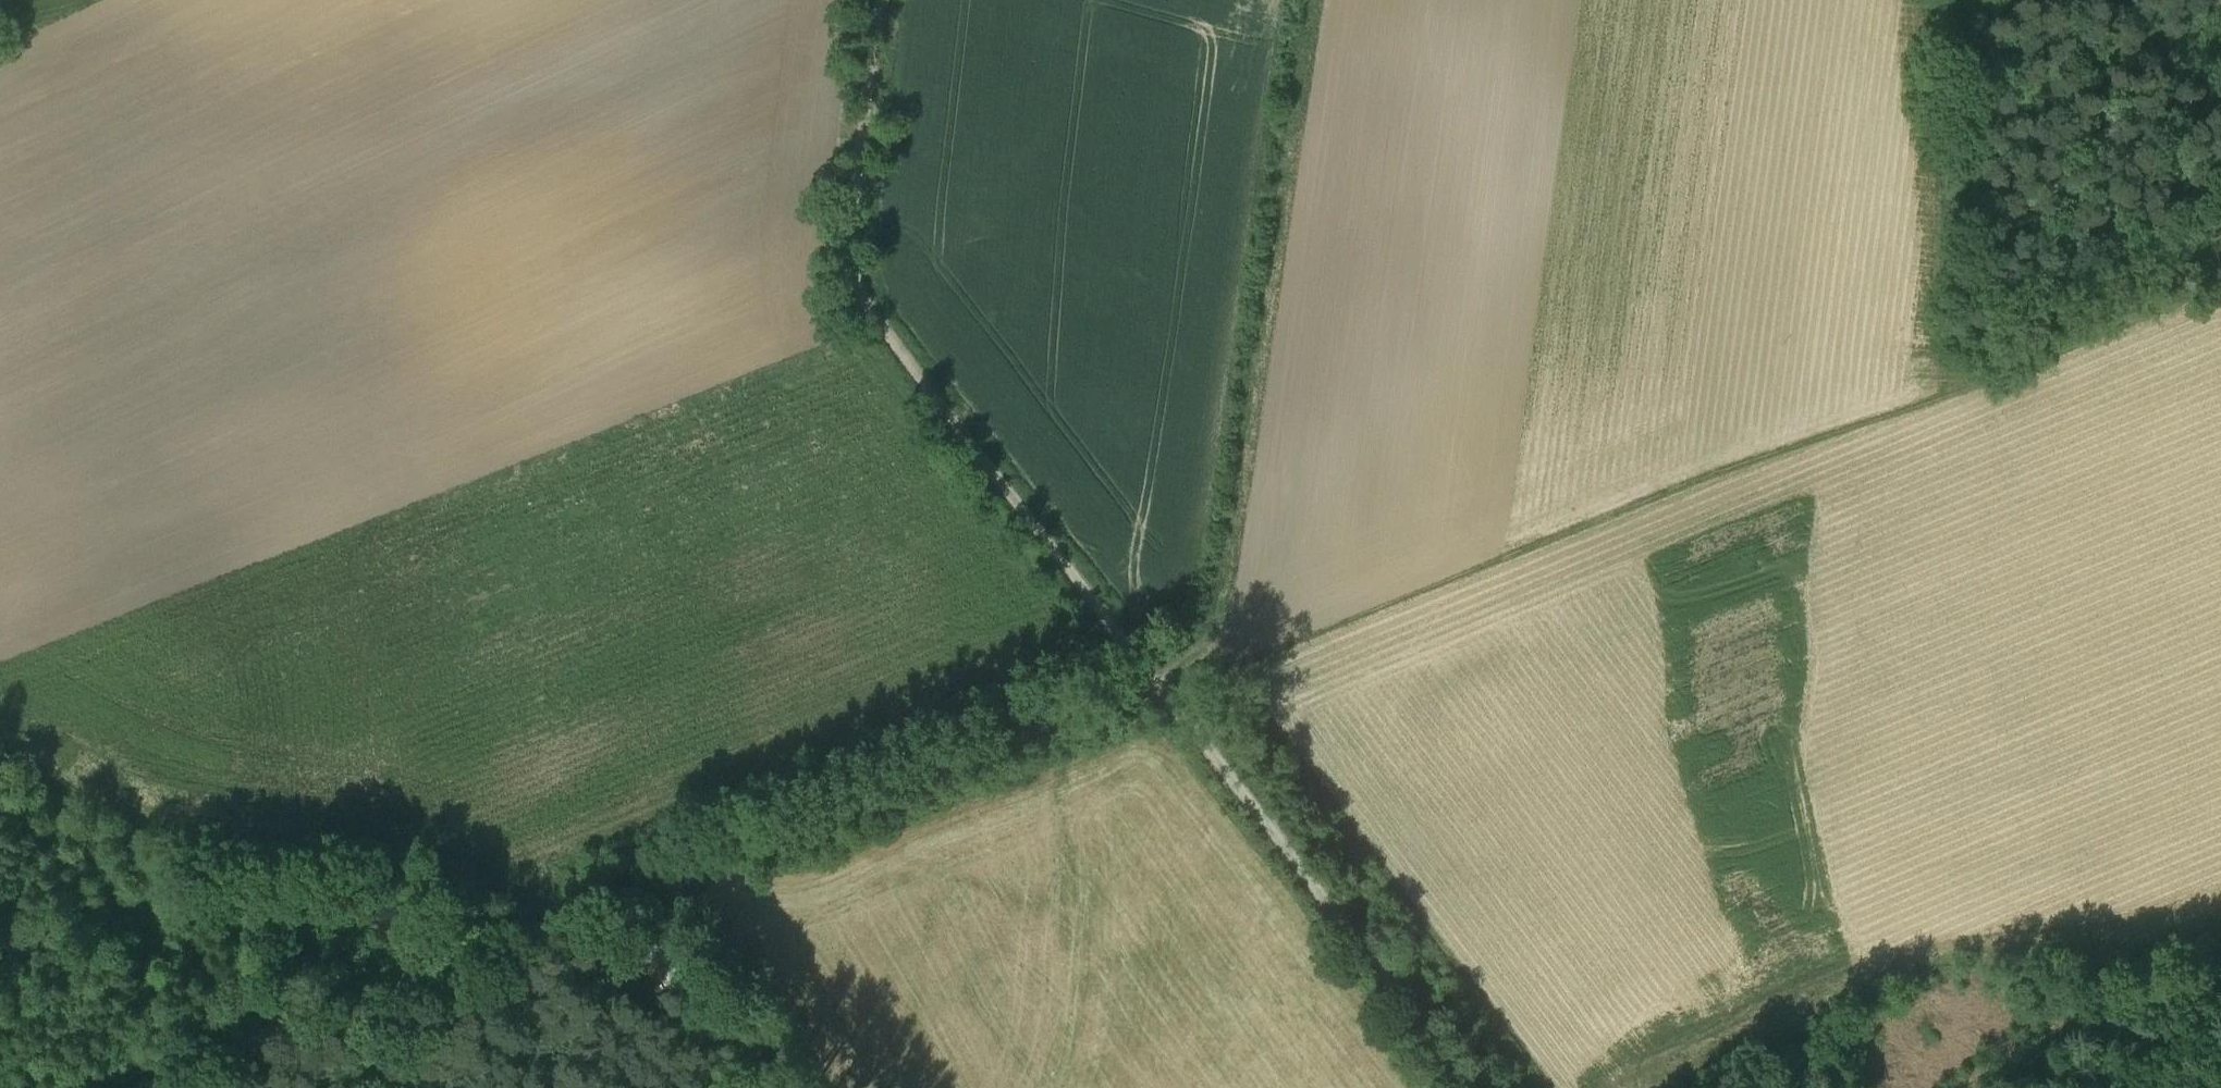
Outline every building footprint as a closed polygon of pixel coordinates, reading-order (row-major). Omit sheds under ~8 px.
[(664,987),(685,976),(674,957),(654,969),(664,987)]
